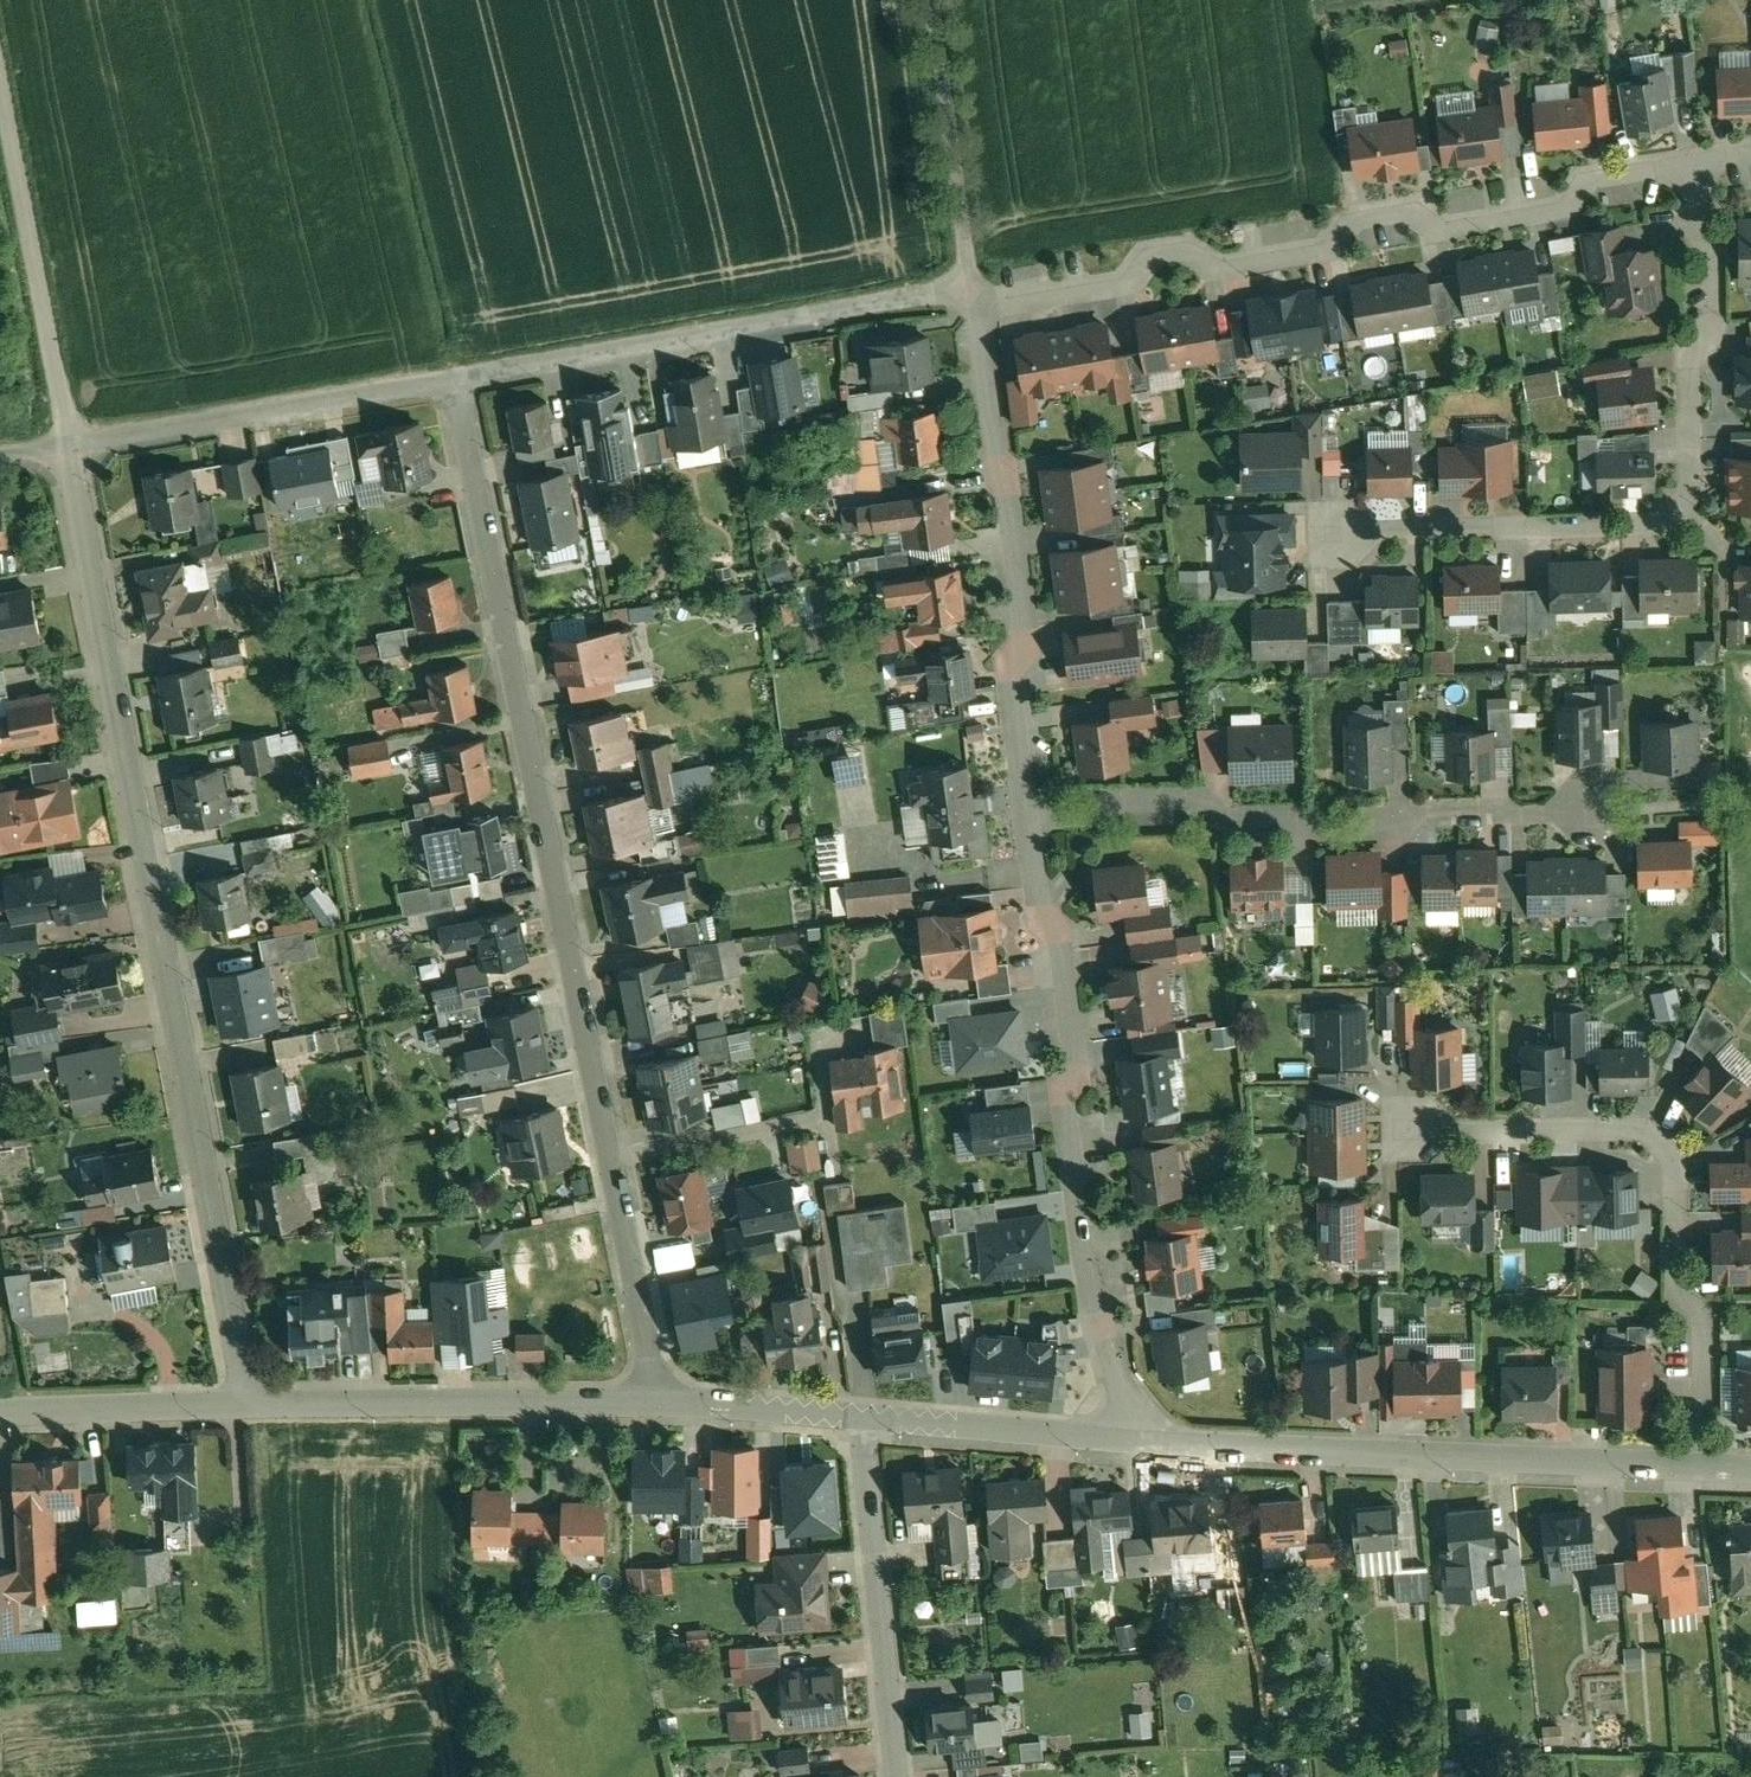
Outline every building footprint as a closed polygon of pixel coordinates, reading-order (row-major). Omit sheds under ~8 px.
[(1602,8),(1616,6),(1615,0),(1601,0),(1602,8)] [(1499,29),(1479,25),(1475,46),(1495,50),(1499,29)] [(1404,38),(1390,41),(1393,56),(1407,53),(1404,38)] [(1694,50),(1660,56),(1663,68),(1664,68),(1669,97),(1697,92),(1694,50)] [(1663,68),(1633,73),(1634,80),(1620,83),(1629,133),(1651,129),(1650,122),(1673,118),(1669,97),(1664,68),(1663,68)] [(1719,70),(1721,112),(1750,110),(1750,69),(1719,70)] [(1512,82),(1489,85),(1492,107),(1494,107),(1496,122),(1517,120),(1512,82)] [(1605,84),(1580,87),(1581,100),(1583,100),(1586,129),(1609,127),(1605,84)] [(1581,100),(1536,105),(1540,144),(1587,139),(1586,129),(1583,100),(1581,100)] [(1355,105),(1333,108),(1339,150),(1353,148),(1351,128),(1359,127),(1355,105)] [(1492,107),(1439,114),(1445,161),(1499,154),(1496,122),(1494,107),(1492,107)] [(1359,127),(1351,128),(1353,148),(1357,175),(1380,172),(1380,175),(1395,173),(1395,169),(1417,166),(1414,145),(1410,119),(1359,127)] [(1439,143),(1430,144),(1433,163),(1441,162),(1439,143)] [(1417,166),(1429,165),(1426,144),(1414,145),(1417,166)] [(1740,222),(1741,280),(1750,280),(1750,222),(1740,222)] [(1620,226),(1581,233),(1585,257),(1624,250),(1620,226)] [(1624,250),(1585,257),(1588,278),(1604,275),(1610,312),(1660,304),(1651,250),(1635,253),(1630,249),(1624,250)] [(1533,251),(1513,254),(1514,257),(1498,259),(1497,257),(1496,257),(1504,304),(1540,298),(1541,298),(1537,274),(1533,251)] [(1494,260),(1479,263),(1478,260),(1458,264),(1460,272),(1464,297),(1466,310),(1468,310),(1504,304),(1496,257),(1494,258),(1494,260)] [(1553,271),(1537,274),(1541,298),(1540,298),(1543,317),(1561,313),(1553,271)] [(1460,272),(1443,275),(1444,280),(1448,300),(1464,297),(1460,272)] [(1426,273),(1401,277),(1397,274),(1388,276),(1397,326),(1433,320),(1434,320),(1432,306),(1428,282),(1426,273)] [(1377,282),(1351,286),(1353,295),(1357,319),(1359,333),(1361,332),(1397,326),(1388,276),(1380,277),(1377,282)] [(1444,280),(1428,282),(1432,306),(1448,303),(1448,300),(1444,280)] [(1313,291),(1290,294),(1290,293),(1281,294),(1290,349),(1322,343),(1319,328),(1314,298),(1313,291)] [(1273,297),(1249,301),(1251,309),(1256,339),(1258,354),(1290,349),(1281,294),(1272,295),(1273,297)] [(1336,294),(1314,298),(1319,328),(1341,325),(1341,322),(1337,298),(1336,294)] [(1353,295),(1337,298),(1341,322),(1357,319),(1353,295)] [(1464,297),(1448,300),(1448,303),(1451,318),(1469,315),(1468,310),(1466,310),(1464,297)] [(1448,303),(1432,306),(1434,320),(1433,320),(1434,325),(1451,321),(1451,318),(1448,303)] [(1209,306),(1174,312),(1182,362),(1216,356),(1218,356),(1215,339),(1209,306)] [(1251,309),(1229,312),(1233,336),(1234,343),(1256,339),(1251,309)] [(1174,312),(1138,318),(1144,351),(1147,368),(1148,367),(1182,362),(1174,312)] [(1357,319),(1341,322),(1341,325),(1344,340),(1361,337),(1361,332),(1359,333),(1357,319)] [(1106,324),(1062,331),(1070,383),(1113,376),(1115,375),(1111,357),(1106,324)] [(1062,331),(1017,339),(1024,378),(1026,390),(1029,390),(1070,383),(1062,331)] [(926,336),(870,344),(876,386),(932,378),(929,357),(930,357),(928,337),(926,337),(926,336)] [(1233,336),(1215,339),(1218,356),(1216,356),(1219,376),(1239,373),(1234,343),(1233,336)] [(1144,351),(1126,354),(1132,391),(1133,391),(1152,388),(1148,367),(1147,368),(1144,351)] [(1126,354),(1111,357),(1115,375),(1113,376),(1117,399),(1133,396),(1133,391),(1132,391),(1126,354)] [(1626,355),(1584,362),(1588,382),(1602,380),(1602,374),(1629,372),(1626,355)] [(1739,355),(1739,367),(1736,369),(1737,386),(1739,389),(1739,401),(1750,400),(1750,355),(1749,355),(1739,355)] [(793,356),(753,363),(758,388),(762,412),(801,406),(793,356)] [(1556,368),(1524,374),(1528,398),(1561,392),(1556,368)] [(1629,372),(1602,374),(1602,380),(1606,421),(1653,416),(1649,378),(1640,370),(1629,372)] [(711,373),(673,380),(680,421),(672,423),(672,425),(676,447),(677,447),(724,439),(726,438),(722,414),(719,415),(711,373)] [(1024,378),(1008,380),(1013,423),(1032,419),(1029,390),(1026,390),(1024,378)] [(1248,404),(1270,403),(1269,382),(1246,383),(1248,404)] [(620,387),(579,395),(587,442),(587,444),(590,444),(595,474),(640,466),(635,434),(629,435),(620,387)] [(740,411),(743,431),(764,427),(762,412),(758,388),(736,391),(740,411)] [(892,388),(848,395),(850,411),(895,404),(892,388)] [(1424,391),(1406,392),(1408,426),(1426,425),(1424,391)] [(547,401),(508,408),(515,448),(554,441),(547,401)] [(740,411),(722,414),(726,438),(724,439),(726,447),(745,444),(743,431),(740,411)] [(937,411),(893,416),(899,458),(942,453),(937,411)] [(1322,450),(1321,411),(1296,412),(1297,434),(1298,434),(1299,451),(1322,450)] [(420,422),(357,434),(361,455),(381,451),(389,485),(431,477),(420,422)] [(672,425),(658,428),(663,458),(679,455),(677,447),(676,447),(672,425)] [(658,428),(640,432),(645,465),(663,462),(663,458),(658,428)] [(1426,454),(1426,430),(1413,430),(1414,448),(1414,470),(1427,470),(1426,454)] [(1650,431),(1612,435),(1613,454),(1650,453),(1650,431)] [(1297,434),(1243,436),(1244,485),(1300,483),(1299,451),(1298,434),(1297,434)] [(1731,437),(1731,458),(1750,458),(1750,437),(1731,437)] [(1508,441),(1463,442),(1463,451),(1464,490),(1466,490),(1510,488),(1508,441)] [(587,444),(587,442),(576,444),(577,453),(580,471),(582,476),(595,474),(590,444),(587,444)] [(1112,443),(1070,450),(1070,451),(1066,467),(1102,462),(1102,463),(1115,462),(1112,443)] [(336,446),(270,459),(278,502),(345,490),(336,446)] [(1414,448),(1369,449),(1370,499),(1415,497),(1414,470),(1414,448)] [(1323,474),(1340,473),(1340,450),(1322,450),(1323,474)] [(1463,451),(1441,451),(1442,494),(1466,493),(1466,490),(1464,490),(1463,451)] [(577,453),(546,459),(550,475),(565,472),(565,474),(580,471),(577,453)] [(1613,454),(1598,455),(1599,489),(1654,487),(1653,453),(1650,453),(1613,454)] [(1435,470),(1434,454),(1426,454),(1427,470),(1435,470)] [(255,457),(225,462),(230,495),(260,490),(255,457)] [(1730,458),(1731,508),(1750,507),(1750,458),(1731,458),(1730,458)] [(1066,467),(1043,470),(1047,497),(1115,488),(1113,478),(1104,475),(1102,463),(1102,462),(1066,467)] [(908,465),(878,469),(881,487),(910,483),(908,465)] [(190,467),(147,474),(156,525),(198,518),(195,501),(190,467)] [(550,475),(521,481),(535,546),(578,537),(565,474),(565,472),(550,475)] [(380,476),(356,480),(360,504),(385,500),(380,476)] [(1115,488),(1047,497),(1050,524),(1073,521),(1109,516),(1109,515),(1107,503),(1116,498),(1115,488)] [(946,491),(903,497),(903,498),(872,502),(872,503),(858,504),(861,526),(875,524),(876,525),(906,521),(909,544),(952,538),(946,491)] [(202,543),(219,539),(212,498),(195,501),(198,518),(202,543)] [(1109,516),(1073,521),(1080,535),(1085,535),(1124,530),(1122,513),(1109,515),(1109,516)] [(1291,515),(1221,517),(1222,535),(1227,534),(1228,580),(1228,584),(1253,582),(1283,581),(1281,541),(1292,540),(1291,515)] [(1124,530),(1085,535),(1087,548),(1113,545),(1113,546),(1126,545),(1124,530)] [(220,539),(223,558),(271,550),(268,531),(220,539)] [(202,543),(191,545),(195,562),(204,561),(204,562),(223,558),(219,539),(202,543)] [(1087,548),(1054,553),(1058,580),(1126,571),(1124,561),(1115,559),(1113,546),(1113,545),(1087,548)] [(911,549),(875,555),(878,570),(914,565),(911,549)] [(1694,560),(1642,561),(1642,575),(1643,607),(1644,607),(1669,607),(1673,610),(1685,610),(1695,600),(1694,560)] [(181,564),(141,572),(149,614),(147,614),(151,636),(176,632),(175,623),(214,616),(204,566),(205,565),(204,562),(204,561),(195,562),(181,565),(181,564)] [(1607,562),(1552,564),(1553,607),(1608,605),(1607,562)] [(1743,565),(1744,615),(1750,615),(1750,565),(1743,565)] [(1498,566),(1445,567),(1446,610),(1498,608),(1499,608),(1499,590),(1498,566)] [(1215,568),(1182,570),(1184,601),(1217,598),(1216,581),(1215,568)] [(956,571),(917,576),(917,577),(920,596),(923,619),(962,614),(956,571)] [(1126,571),(1058,580),(1061,607),(1095,603),(1120,599),(1120,598),(1118,586),(1127,581),(1126,571)] [(1386,579),(1386,575),(1373,575),(1374,584),(1367,585),(1367,600),(1367,621),(1369,621),(1395,621),(1399,624),(1414,624),(1417,620),(1416,576),(1400,576),(1399,579),(1386,579)] [(1642,575),(1622,576),(1623,618),(1644,618),(1644,607),(1643,607),(1642,575)] [(449,576),(411,584),(420,627),(458,619),(449,576)] [(917,577),(887,581),(889,600),(920,596),(917,577)] [(1254,596),(1253,582),(1228,584),(1228,580),(1216,581),(1217,598),(1254,596)] [(0,598),(0,646),(41,638),(32,588),(30,588),(31,592),(0,598)] [(1527,589),(1499,590),(1499,608),(1498,608),(1499,632),(1527,631),(1527,589)] [(1120,599),(1095,603),(1096,617),(1113,615),(1135,612),(1133,596),(1120,598),(1120,599)] [(1367,621),(1367,600),(1327,601),(1329,642),(1329,644),(1369,643),(1369,621),(1367,621)] [(629,607),(603,611),(606,624),(631,620),(629,607)] [(1305,609),(1253,610),(1254,654),(1305,653),(1306,653),(1306,642),(1305,609)] [(1135,612),(1113,615),(1114,629),(1135,626),(1136,628),(1145,627),(1143,611),(1135,612)] [(1732,617),(1731,640),(1745,641),(1746,617),(1732,617)] [(914,625),(894,628),(897,649),(940,642),(938,625),(915,628),(914,625)] [(1114,629),(1065,635),(1071,680),(1118,674),(1123,678),(1134,677),(1138,672),(1141,671),(1136,628),(1135,626),(1114,629)] [(410,653),(405,627),(377,632),(379,645),(382,658),(410,653)] [(632,627),(590,635),(590,634),(554,641),(562,682),(569,680),(611,672),(626,669),(624,658),(638,655),(632,627)] [(239,638),(211,643),(215,665),(243,660),(239,638)] [(1329,644),(1329,642),(1306,642),(1306,653),(1305,653),(1305,676),(1330,676),(1329,644)] [(379,645),(360,648),(362,661),(382,658),(379,645)] [(165,654),(169,670),(204,661),(200,646),(165,654)] [(967,650),(928,656),(928,657),(931,676),(934,699),(962,695),(972,693),(967,650)] [(408,654),(383,659),(385,671),(410,666),(408,654)] [(928,657),(897,660),(900,679),(931,676),(928,657)] [(467,664),(428,672),(433,697),(437,718),(437,719),(476,711),(467,664)] [(203,666),(161,674),(167,707),(165,708),(169,730),(214,721),(203,666)] [(0,668),(0,696),(9,694),(4,668),(0,668)] [(611,672),(569,680),(574,702),(616,694),(611,672)] [(1620,682),(1597,682),(1597,703),(1599,703),(1599,724),(1621,724),(1620,682)] [(1151,693),(1111,698),(1114,719),(1120,718),(1122,727),(1155,722),(1151,693)] [(0,719),(0,745),(58,734),(51,694),(8,702),(11,717),(0,719)] [(934,699),(908,702),(911,728),(965,719),(962,695),(934,699)] [(433,697),(375,709),(379,729),(437,718),(433,697)] [(1409,721),(1408,698),(1385,698),(1386,715),(1392,722),(1409,721)] [(1597,703),(1559,704),(1559,758),(1600,757),(1599,724),(1599,703),(1597,703)] [(1510,707),(1488,708),(1489,731),(1490,732),(1490,746),(1511,745),(1510,707)] [(1513,710),(1513,723),(1536,723),(1535,710),(1513,710)] [(623,713),(570,723),(579,766),(637,756),(634,736),(628,737),(623,713)] [(1392,722),(1386,715),(1386,724),(1388,724),(1388,747),(1409,747),(1409,721),(1392,722)] [(1114,719),(1077,724),(1083,772),(1127,766),(1122,727),(1120,718),(1114,719)] [(1694,722),(1647,723),(1648,765),(1688,763),(1696,763),(1694,722)] [(1386,724),(1348,725),(1350,779),(1389,778),(1388,747),(1388,724),(1386,724)] [(982,725),(967,727),(969,741),(984,738),(982,725)] [(1290,726),(1230,728),(1231,769),(1232,778),(1292,776),(1290,726)] [(1230,728),(1198,729),(1203,770),(1231,769),(1230,728)] [(1489,731),(1449,733),(1451,776),(1491,775),(1490,746),(1490,732),(1489,731)] [(268,735),(242,740),(248,773),(274,768),(268,735)] [(386,739),(350,745),(356,776),(391,770),(386,739)] [(482,740),(442,748),(448,779),(428,783),(433,803),(452,799),(453,800),(492,792),(482,740)] [(666,745),(640,749),(646,776),(671,771),(666,745)] [(861,753),(833,757),(838,788),(866,783),(861,753)] [(31,765),(35,783),(70,776),(67,758),(31,765)] [(1696,763),(1688,763),(1689,785),(1722,783),(1721,762),(1696,763)] [(968,765),(921,772),(922,779),(910,781),(913,803),(925,802),(930,843),(931,843),(934,861),(990,853),(984,811),(974,812),(968,765)] [(694,767),(671,771),(677,801),(700,797),(694,767)] [(219,768),(178,776),(187,824),(228,816),(219,768)] [(671,771),(646,776),(652,806),(677,801),(671,771)] [(28,790),(0,795),(9,840),(36,835),(36,827),(44,825),(47,839),(77,833),(69,788),(29,795),(28,790)] [(643,793),(587,804),(597,852),(636,845),(653,841),(653,839),(643,793)] [(498,814),(467,820),(468,828),(476,866),(477,874),(508,868),(498,814)] [(1705,822),(1681,823),(1682,842),(1689,842),(1705,841),(1705,822)] [(1724,841),(1724,822),(1705,822),(1705,841),(1724,841)] [(468,828),(462,829),(460,823),(429,829),(433,850),(438,849),(440,859),(435,859),(439,880),(471,874),(469,868),(476,866),(468,828)] [(682,852),(705,851),(704,830),(681,832),(682,852)] [(844,833),(817,836),(821,879),(849,876),(844,833)] [(678,834),(653,839),(653,841),(636,845),(640,865),(682,858),(678,834)] [(242,841),(245,855),(270,850),(267,836),(242,841)] [(1682,842),(1639,843),(1640,882),(1690,881),(1689,842),(1682,842)] [(270,850),(245,855),(248,873),(273,868),(270,850)] [(1495,851),(1477,851),(1477,853),(1461,853),(1461,851),(1459,851),(1459,858),(1460,858),(1460,901),(1461,901),(1496,900),(1496,897),(1495,854),(1495,851)] [(1512,854),(1495,854),(1496,897),(1512,896),(1512,874),(1512,854)] [(1379,856),(1328,858),(1330,903),(1376,902),(1380,902),(1379,873),(1379,856)] [(1459,858),(1442,858),(1442,856),(1424,856),(1424,860),(1424,902),(1424,906),(1461,905),(1461,901),(1460,901),(1460,858),(1459,858)] [(1249,858),(1249,860),(1232,861),(1234,906),(1239,906),(1239,910),(1263,909),(1263,905),(1283,904),(1281,859),(1264,860),(1264,858),(1249,858)] [(1554,863),(1528,863),(1528,874),(1529,911),(1531,911),(1567,910),(1566,859),(1558,859),(1554,863)] [(1604,877),(1604,862),(1578,863),(1574,859),(1566,859),(1567,910),(1604,910),(1605,910),(1605,896),(1604,877)] [(1424,860),(1407,860),(1407,872),(1408,902),(1424,902),(1424,860)] [(1142,865),(1096,871),(1100,905),(1113,915),(1126,913),(1148,910),(1148,908),(1144,884),(1149,878),(1148,871),(1142,867),(1142,865)] [(52,868),(6,876),(14,921),(35,917),(58,912),(60,921),(107,912),(99,869),(54,878),(52,868)] [(685,872),(650,879),(655,903),(690,896),(685,872)] [(1408,902),(1407,872),(1379,873),(1380,902),(1376,902),(1376,915),(1408,915),(1408,902)] [(240,873),(200,881),(204,902),(202,902),(206,927),(249,920),(240,873)] [(1151,875),(1152,903),(1168,903),(1167,874),(1151,875)] [(1529,911),(1528,874),(1512,874),(1512,896),(1512,917),(1531,916),(1531,911),(1529,911)] [(1625,877),(1604,877),(1605,896),(1626,896),(1625,877)] [(500,878),(480,883),(483,897),(503,893),(500,878)] [(650,878),(604,887),(608,910),(611,909),(617,939),(660,930),(655,903),(650,879),(650,878)] [(911,878),(846,885),(849,919),(894,915),(893,902),(913,900),(911,878)] [(1312,880),(1295,881),(1296,903),(1313,902),(1312,880)] [(448,888),(451,905),(474,901),(471,884),(448,888)] [(318,888),(306,898),(327,925),(339,915),(318,888)] [(400,893),(404,914),(451,905),(448,888),(431,891),(430,888),(400,893)] [(991,892),(958,895),(960,913),(993,908),(991,892)] [(1626,896),(1605,896),(1605,910),(1604,910),(1604,915),(1626,915),(1626,896)] [(1313,921),(1313,902),(1296,903),(1297,922),(1313,921)] [(1157,907),(1148,908),(1148,910),(1126,913),(1130,942),(1132,942),(1172,937),(1169,913),(1158,914),(1157,907)] [(960,913),(921,918),(924,939),(931,938),(933,955),(940,954),(945,957),(947,972),(976,968),(995,965),(994,964),(991,940),(999,939),(995,908),(960,913)] [(516,910),(474,919),(475,920),(477,934),(485,968),(526,959),(516,910)] [(0,923),(0,953),(39,948),(35,917),(15,921),(14,921),(0,923)] [(475,920),(439,928),(443,947),(462,943),(461,937),(477,934),(475,920)] [(696,920),(666,926),(671,948),(687,946),(701,944),(696,920)] [(304,931),(263,938),(269,966),(309,958),(317,956),(314,938),(305,940),(304,931)] [(746,936),(747,949),(801,946),(800,932),(746,936)] [(1200,935),(1178,937),(1180,960),(1203,957),(1200,935)] [(1172,937),(1132,942),(1135,965),(1163,962),(1164,967),(1178,966),(1174,937),(1172,937)] [(701,944),(687,946),(695,984),(725,978),(718,941),(701,944)] [(115,953),(65,963),(64,961),(43,965),(50,1003),(51,1003),(53,1011),(74,1007),(73,1006),(123,997),(115,953)] [(662,964),(620,972),(633,1038),(674,1030),(667,990),(688,986),(683,962),(662,966),(662,964)] [(1008,962),(994,964),(995,965),(976,968),(979,997),(1012,992),(1008,962)] [(1135,965),(1113,968),(1115,979),(1113,979),(1110,983),(1112,998),(1116,1001),(1118,1001),(1120,1023),(1170,1016),(1164,967),(1163,962),(1135,965)] [(264,965),(215,975),(226,1033),(269,1025),(265,1003),(271,1001),(264,965)] [(488,979),(460,984),(463,998),(437,1004),(439,1013),(480,1005),(493,1002),(488,979)] [(1395,984),(1379,985),(1379,1024),(1396,1024),(1395,1000),(1395,984)] [(823,994),(808,985),(797,1004),(812,1012),(823,994)] [(1673,986),(1651,994),(1660,1021),(1682,1013),(1673,986)] [(686,995),(673,997),(675,1015),(689,1013),(686,995)] [(969,999),(935,1004),(937,1022),(953,1020),(971,1017),(969,999)] [(1416,999),(1395,1000),(1396,1024),(1396,1043),(1415,1042),(1415,1029),(1417,1029),(1416,999)] [(50,1003),(14,1010),(18,1033),(55,1026),(53,1011),(51,1003),(50,1003)] [(1705,1004),(1686,1042),(1706,1061),(1713,1054),(1715,1055),(1735,1033),(1705,1004)] [(480,1005),(445,1012),(448,1026),(462,1023),(462,1025),(483,1020),(480,1005)] [(903,1007),(870,1011),(875,1047),(895,1045),(909,1043),(903,1007)] [(536,1008),(490,1018),(495,1046),(467,1052),(473,1079),(481,1077),(511,1071),(547,1064),(536,1008)] [(1362,1009),(1318,1010),(1319,1059),(1363,1058),(1362,1009)] [(1585,1010),(1557,1010),(1557,1044),(1566,1044),(1566,1052),(1586,1052),(1585,1010)] [(971,1017),(953,1020),(958,1058),(975,1055),(977,1067),(1025,1061),(1019,1011),(971,1017)] [(448,1026),(439,1028),(442,1044),(465,1040),(462,1025),(462,1023),(448,1026)] [(1231,1024),(1210,1028),(1214,1049),(1234,1046),(1231,1024)] [(55,1026),(18,1033),(20,1043),(40,1041),(40,1042),(58,1040),(55,1026)] [(1417,1029),(1415,1029),(1415,1042),(1416,1081),(1459,1080),(1458,1028),(1417,1029)] [(728,1034),(733,1057),(755,1053),(751,1030),(728,1034)] [(1176,1030),(1134,1035),(1137,1059),(1164,1055),(1164,1057),(1179,1055),(1176,1030)] [(306,1033),(273,1039),(276,1057),(309,1051),(306,1033)] [(728,1034),(698,1040),(703,1063),(733,1057),(728,1034)] [(1683,1042),(1668,1034),(1655,1059),(1670,1067),(1683,1042)] [(20,1043),(9,1045),(16,1078),(46,1072),(40,1042),(40,1041),(20,1043)] [(1557,1044),(1525,1045),(1525,1096),(1566,1095),(1566,1052),(1566,1044),(1557,1044)] [(118,1045),(60,1056),(63,1076),(70,1075),(74,1096),(91,1092),(94,1109),(128,1103),(118,1045)] [(875,1047),(870,1048),(870,1053),(858,1054),(858,1058),(830,1061),(839,1128),(860,1126),(856,1100),(876,1097),(878,1111),(903,1108),(895,1045),(875,1047)] [(1648,1051),(1600,1051),(1600,1062),(1601,1090),(1648,1089),(1648,1051)] [(1706,1061),(1678,1092),(1712,1125),(1731,1105),(1737,1105),(1746,1095),(1746,1089),(1748,1087),(1715,1055),(1713,1054),(1706,1061)] [(693,1055),(638,1065),(639,1067),(639,1066),(645,1097),(699,1086),(693,1056),(694,1056),(693,1055)] [(1137,1059),(1120,1061),(1127,1113),(1171,1107),(1164,1057),(1164,1055),(1137,1059)] [(1600,1062),(1586,1062),(1586,1090),(1601,1090),(1600,1062)] [(279,1064),(234,1072),(234,1074),(237,1073),(243,1106),(240,1106),(244,1128),(289,1120),(279,1064)] [(511,1071),(481,1077),(484,1092),(514,1087),(511,1071)] [(1355,1082),(1318,1083),(1318,1099),(1355,1099),(1355,1082)] [(1030,1103),(1027,1084),(987,1089),(989,1109),(1023,1104),(1030,1103)] [(699,1086),(645,1097),(651,1127),(651,1128),(706,1118),(705,1117),(699,1086)] [(484,1092),(481,1093),(485,1112),(518,1105),(514,1087),(484,1092)] [(1318,1099),(1312,1099),(1313,1135),(1362,1134),(1362,1099),(1355,1099),(1318,1099)] [(742,1102),(712,1107),(716,1130),(746,1124),(742,1102)] [(989,1109),(970,1111),(976,1153),(1036,1145),(1033,1125),(1026,1126),(1023,1104),(989,1109)] [(556,1108),(505,1119),(511,1147),(516,1146),(521,1172),(516,1173),(517,1175),(568,1164),(556,1108)] [(1186,1122),(1144,1128),(1146,1147),(1173,1143),(1174,1150),(1189,1148),(1186,1122)] [(1362,1134),(1313,1135),(1313,1170),(1319,1170),(1356,1170),(1363,1170),(1362,1134)] [(302,1136),(274,1141),(277,1160),(305,1155),(302,1136)] [(817,1138),(789,1143),(793,1171),(822,1166),(817,1138)] [(1712,1165),(1713,1198),(1750,1198),(1750,1138),(1749,1138),(1750,1164),(1712,1165)] [(1146,1147),(1132,1149),(1139,1199),(1179,1194),(1174,1150),(1173,1143),(1146,1147)] [(152,1149),(105,1158),(103,1151),(75,1157),(84,1202),(112,1196),(113,1200),(160,1191),(152,1149)] [(273,1164),(254,1167),(256,1180),(254,1180),(263,1228),(303,1221),(302,1219),(313,1217),(311,1207),(308,1208),(303,1179),(295,1180),(294,1173),(275,1177),(273,1164)] [(1559,1173),(1520,1173),(1521,1222),(1562,1221),(1562,1218),(1578,1217),(1577,1169),(1559,1169),(1559,1173)] [(1634,1171),(1596,1172),(1596,1169),(1577,1169),(1578,1217),(1594,1217),(1594,1221),(1635,1220),(1635,1208),(1634,1171)] [(1356,1170),(1319,1170),(1319,1187),(1357,1186),(1356,1170)] [(699,1171),(662,1180),(673,1233),(691,1229),(710,1225),(699,1171)] [(1514,1174),(1498,1174),(1498,1193),(1514,1193),(1514,1174)] [(1473,1178),(1423,1179),(1424,1219),(1472,1218),(1474,1218),(1473,1211),(1473,1178)] [(852,1182),(824,1186),(828,1214),(839,1212),(856,1210),(852,1182)] [(792,1189),(740,1198),(746,1231),(798,1221),(792,1189)] [(1361,1200),(1321,1201),(1322,1254),(1356,1253),(1362,1253),(1361,1227),(1361,1200)] [(995,1201),(953,1206),(956,1227),(979,1224),(998,1222),(995,1201)] [(575,1202),(542,1209),(545,1223),(577,1216),(575,1202)] [(856,1210),(839,1212),(849,1288),(888,1282),(886,1263),(912,1259),(905,1203),(856,1210)] [(1635,1230),(1651,1230),(1650,1208),(1635,1208),(1635,1220),(1635,1230)] [(1495,1211),(1473,1211),(1474,1218),(1472,1218),(1473,1248),(1495,1248),(1495,1211)] [(1201,1214),(1158,1220),(1160,1238),(1192,1234),(1193,1236),(1203,1235),(1201,1214)] [(998,1222),(979,1224),(987,1276),(1052,1267),(1045,1216),(998,1222)] [(710,1225),(691,1229),(694,1244),(713,1240),(710,1225)] [(1385,1226),(1361,1227),(1362,1253),(1356,1253),(1356,1270),(1386,1269),(1385,1226)] [(167,1227),(102,1239),(110,1286),(113,1286),(112,1281),(153,1273),(154,1278),(176,1274),(167,1227)] [(1160,1238),(1149,1240),(1156,1289),(1198,1284),(1193,1236),(1192,1234),(1160,1238)] [(1713,1235),(1714,1279),(1750,1279),(1750,1234),(1744,1234),(1713,1235)] [(776,1236),(729,1245),(732,1259),(779,1251),(776,1236)] [(826,1242),(792,1248),(797,1284),(813,1282),(814,1289),(831,1287),(826,1242)] [(65,1275),(17,1280),(16,1272),(6,1274),(14,1317),(69,1311),(65,1275)] [(1658,1283),(1642,1272),(1631,1286),(1647,1298),(1658,1283)] [(725,1275),(674,1286),(684,1337),(711,1331),(731,1306),(725,1275)] [(403,1276),(386,1277),(387,1289),(370,1289),(371,1322),(388,1322),(389,1349),(390,1358),(435,1357),(433,1319),(405,1320),(403,1276)] [(483,1277),(436,1281),(441,1338),(469,1336),(471,1354),(490,1353),(488,1332),(510,1329),(509,1308),(507,1308),(507,1314),(506,1314),(506,1309),(486,1310),(483,1277)] [(335,1288),(288,1291),(290,1316),(292,1356),(341,1352),(339,1324),(353,1323),(370,1322),(367,1285),(364,1285),(365,1296),(340,1298),(339,1290),(343,1289),(342,1285),(335,1285),(335,1288)] [(775,1299),(777,1318),(764,1319),(765,1325),(751,1326),(742,1338),(744,1351),(755,1360),(769,1358),(770,1362),(823,1356),(816,1305),(810,1306),(809,1294),(775,1299)] [(971,1299),(943,1303),(947,1337),(975,1333),(971,1299)] [(1214,1306),(1197,1308),(1199,1325),(1202,1324),(1202,1329),(1216,1327),(1214,1306)] [(921,1326),(919,1308),(873,1315),(875,1333),(921,1326)] [(370,1322),(353,1323),(355,1351),(372,1350),(370,1322)] [(389,1349),(388,1322),(371,1322),(370,1322),(372,1350),(389,1349)] [(1199,1325),(1157,1330),(1163,1377),(1208,1371),(1202,1329),(1202,1324),(1199,1325)] [(1646,1325),(1627,1325),(1628,1349),(1646,1349),(1646,1325)] [(922,1330),(875,1336),(880,1376),(927,1369),(922,1330)] [(495,1336),(497,1356),(489,1357),(491,1372),(509,1370),(505,1334),(495,1336)] [(1015,1337),(975,1334),(970,1388),(1011,1392),(1015,1337)] [(543,1335),(517,1335),(517,1356),(544,1356),(543,1335)] [(1056,1341),(1038,1339),(1015,1337),(1011,1392),(1051,1396),(1056,1341)] [(1394,1343),(1379,1343),(1379,1354),(1380,1386),(1394,1386),(1394,1360),(1394,1343)] [(1628,1349),(1601,1349),(1602,1420),(1647,1420),(1647,1372),(1651,1367),(1651,1357),(1646,1352),(1646,1349),(1628,1349)] [(1571,1381),(1570,1353),(1552,1353),(1552,1367),(1554,1368),(1554,1382),(1571,1381)] [(1379,1354),(1352,1355),(1353,1361),(1353,1393),(1356,1393),(1380,1392),(1380,1386),(1379,1354)] [(1394,1360),(1394,1386),(1394,1411),(1418,1411),(1418,1413),(1428,1413),(1427,1357),(1417,1358),(1417,1360),(1394,1360)] [(1460,1359),(1437,1360),(1437,1357),(1427,1357),(1428,1413),(1437,1413),(1438,1410),(1461,1410),(1461,1386),(1461,1367),(1460,1359)] [(1353,1361),(1306,1362),(1307,1407),(1356,1406),(1356,1393),(1353,1393),(1353,1361)] [(1736,1365),(1736,1366),(1737,1425),(1737,1426),(1750,1426),(1750,1365),(1736,1365)] [(1475,1386),(1475,1367),(1461,1367),(1461,1386),(1475,1386)] [(1552,1367),(1504,1368),(1505,1415),(1555,1415),(1554,1382),(1554,1368),(1552,1367)] [(193,1442),(130,1445),(132,1483),(150,1482),(150,1485),(164,1484),(165,1512),(196,1511),(193,1442)] [(637,1506),(683,1506),(683,1477),(683,1449),(637,1449),(637,1506)] [(759,1449),(711,1449),(711,1508),(759,1508),(759,1449)] [(92,1457),(14,1460),(15,1503),(16,1503),(53,1501),(82,1500),(81,1477),(93,1476),(92,1457)] [(786,1529),(786,1532),(840,1528),(835,1462),(781,1466),(782,1487),(786,1529)] [(960,1469),(903,1474),(907,1523),(934,1521),(938,1565),(968,1563),(960,1469)] [(683,1520),(702,1520),(702,1477),(683,1477),(683,1506),(683,1520)] [(1045,1480),(992,1483),(994,1517),(1007,1516),(1029,1515),(1048,1514),(1045,1480)] [(511,1492),(489,1492),(485,1487),(481,1491),(474,1491),(473,1542),(489,1542),(489,1549),(508,1549),(509,1543),(510,1543),(511,1513),(511,1492)] [(782,1487),(771,1489),(773,1530),(786,1529),(782,1487)] [(1128,1493),(1096,1496),(1095,1488),(1072,1491),(1076,1532),(1077,1532),(1078,1538),(1081,1569),(1082,1569),(1104,1567),(1100,1530),(1132,1527),(1128,1493)] [(109,1492),(90,1493),(92,1527),(96,1527),(97,1549),(113,1548),(109,1492)] [(1206,1499),(1152,1503),(1155,1538),(1148,1539),(1151,1573),(1174,1571),(1172,1550),(1210,1547),(1206,1499)] [(0,1569),(0,1630),(38,1628),(37,1599),(57,1598),(53,1501),(16,1503),(19,1568),(0,1569)] [(560,1554),(603,1555),(604,1503),(561,1502),(560,1554)] [(1305,1502),(1262,1505),(1264,1542),(1308,1539),(1305,1502)] [(1397,1506),(1354,1507),(1356,1546),(1398,1544),(1397,1506)] [(1491,1510),(1448,1514),(1450,1545),(1448,1545),(1448,1551),(1442,1552),(1446,1597),(1472,1595),(1471,1579),(1495,1577),(1494,1561),(1498,1561),(1496,1546),(1494,1546),(1491,1510)] [(545,1514),(511,1513),(510,1543),(542,1543),(543,1518),(545,1518),(545,1514)] [(1588,1513),(1544,1518),(1548,1557),(1562,1555),(1563,1562),(1570,1561),(1571,1562),(1593,1560),(1588,1513)] [(1029,1515),(1007,1516),(1009,1552),(1031,1551),(1029,1515)] [(1680,1518),(1637,1521),(1641,1559),(1628,1560),(1631,1588),(1633,1588),(1634,1602),(1662,1599),(1663,1610),(1695,1608),(1695,1606),(1711,1605),(1707,1562),(1684,1564),(1680,1518)] [(769,1521),(750,1521),(751,1554),(769,1554),(769,1521)] [(1730,1525),(1730,1532),(1726,1533),(1727,1541),(1731,1540),(1735,1588),(1750,1587),(1750,1523),(1730,1525)] [(1078,1538),(1060,1540),(1066,1587),(1084,1586),(1082,1569),(1081,1569),(1078,1538)] [(1147,1538),(1125,1540),(1128,1576),(1151,1574),(1151,1573),(1148,1539),(1147,1538)] [(1060,1540),(1043,1542),(1047,1589),(1066,1587),(1060,1540)] [(1334,1544),(1307,1545),(1308,1564),(1336,1562),(1334,1544)] [(168,1547),(118,1549),(120,1581),(170,1578),(168,1547)] [(783,1558),(779,1559),(781,1582),(822,1578),(820,1555),(783,1558)] [(1498,1561),(1494,1561),(1495,1577),(1496,1591),(1524,1589),(1521,1559),(1498,1561)] [(1239,1560),(1212,1562),(1214,1590),(1241,1588),(1239,1560)] [(1614,1564),(1591,1566),(1595,1609),(1618,1607),(1614,1564)] [(1428,1566),(1394,1569),(1397,1601),(1431,1599),(1428,1566)] [(671,1567),(645,1569),(647,1592),(673,1590),(671,1567)] [(822,1578),(781,1582),(782,1599),(760,1601),(762,1631),(827,1626),(823,1578),(822,1578)] [(1135,1626),(1117,1630),(1122,1651),(1140,1647),(1135,1626)] [(708,1632),(688,1634),(690,1652),(710,1650),(708,1632)] [(779,1645),(746,1648),(748,1667),(777,1664),(781,1664),(779,1645)] [(746,1648),(731,1650),(733,1668),(748,1667),(746,1648)] [(1642,1649),(1624,1650),(1625,1670),(1643,1668),(1642,1649)] [(748,1667),(733,1668),(734,1685),(779,1681),(777,1664),(748,1667)] [(1021,1670),(1003,1672),(1005,1692),(1023,1690),(1021,1670)] [(840,1672),(803,1675),(802,1671),(780,1673),(785,1724),(844,1719),(840,1672)] [(991,1675),(967,1677),(969,1702),(993,1700),(991,1675)] [(971,1707),(927,1712),(931,1751),(952,1749),(975,1746),(973,1722),(971,1707)] [(1477,1708),(1457,1710),(1459,1734),(1479,1732),(1477,1708)] [(758,1709),(730,1712),(732,1740),(761,1738),(758,1709)] [(1151,1714),(1132,1716),(1134,1740),(1153,1738),(1151,1714)] [(1375,1715),(1360,1735),(1377,1748),(1393,1727),(1375,1715)] [(1002,1743),(1000,1719),(973,1722),(975,1746),(985,1745),(1002,1743)] [(1561,1727),(1543,1728),(1545,1746),(1563,1745),(1561,1727)] [(1043,1741),(1020,1745),(1023,1764),(1046,1760),(1043,1741)] [(975,1746),(952,1749),(954,1770),(978,1768),(987,1767),(985,1745),(975,1746)] [(808,1750),(780,1753),(783,1774),(811,1770),(808,1750)] [(978,1768),(978,1776),(1002,1776),(1001,1766),(978,1768)]
